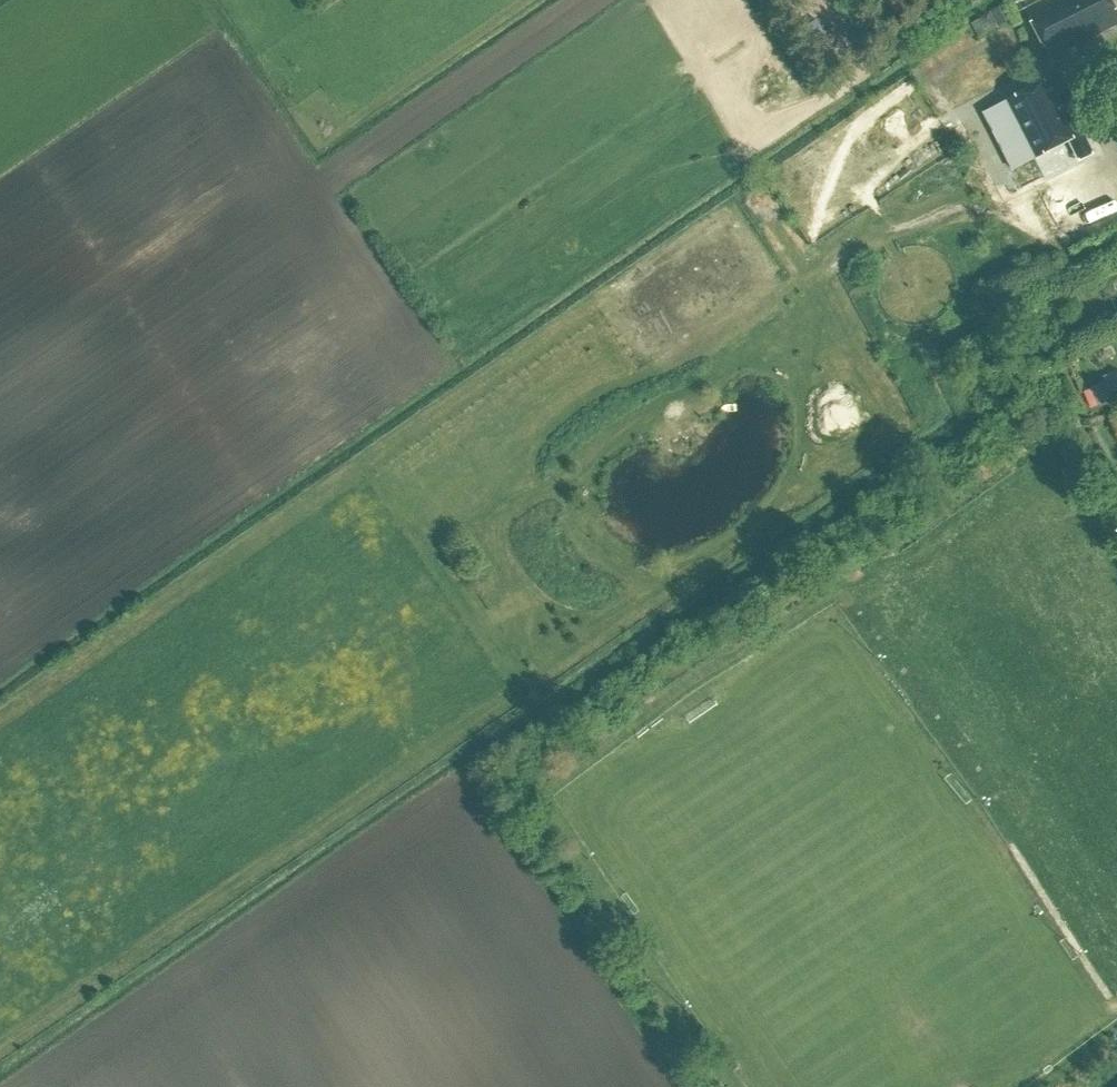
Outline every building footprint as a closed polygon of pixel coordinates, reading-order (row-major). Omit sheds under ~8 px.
[(1051,58),(1116,25),(1116,14),(1110,0),(1042,0),(1026,8),(1051,58)] [(1064,72),(987,111),(1015,166),(1030,159),(1030,160),(1092,128),(1064,72)] [(1113,371),(1099,377),(1101,381),(1089,386),(1098,406),(1111,400),(1107,392),(1116,388),(1116,381),(1113,371)]
